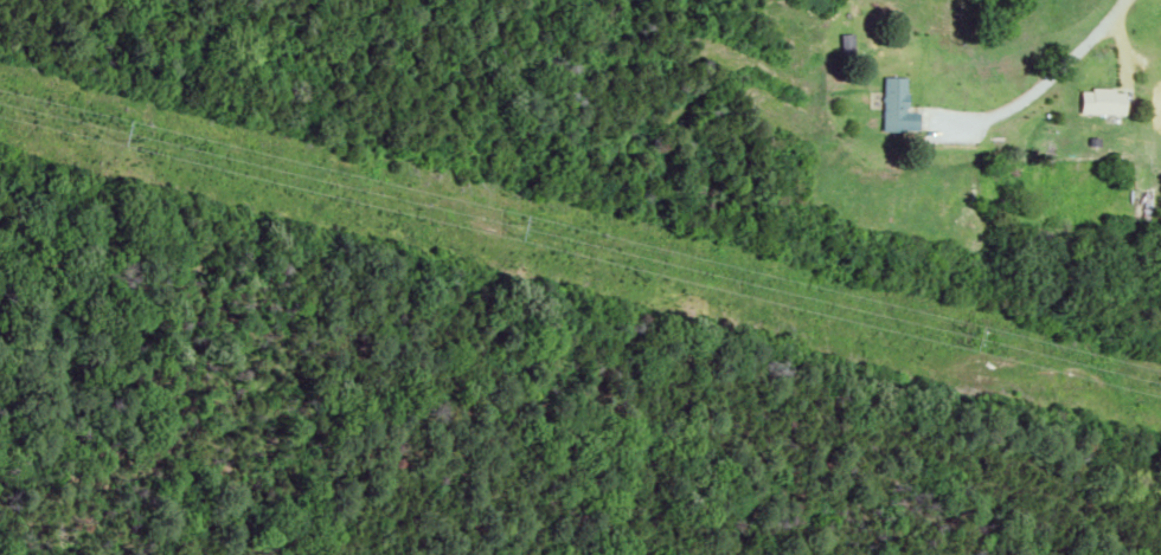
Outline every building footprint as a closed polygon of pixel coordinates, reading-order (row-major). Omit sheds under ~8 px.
[(899,75),(872,75),(872,128),(899,128),(899,75)] [(1066,111),(1119,109),(1118,89),(1065,91),(1066,111)]
